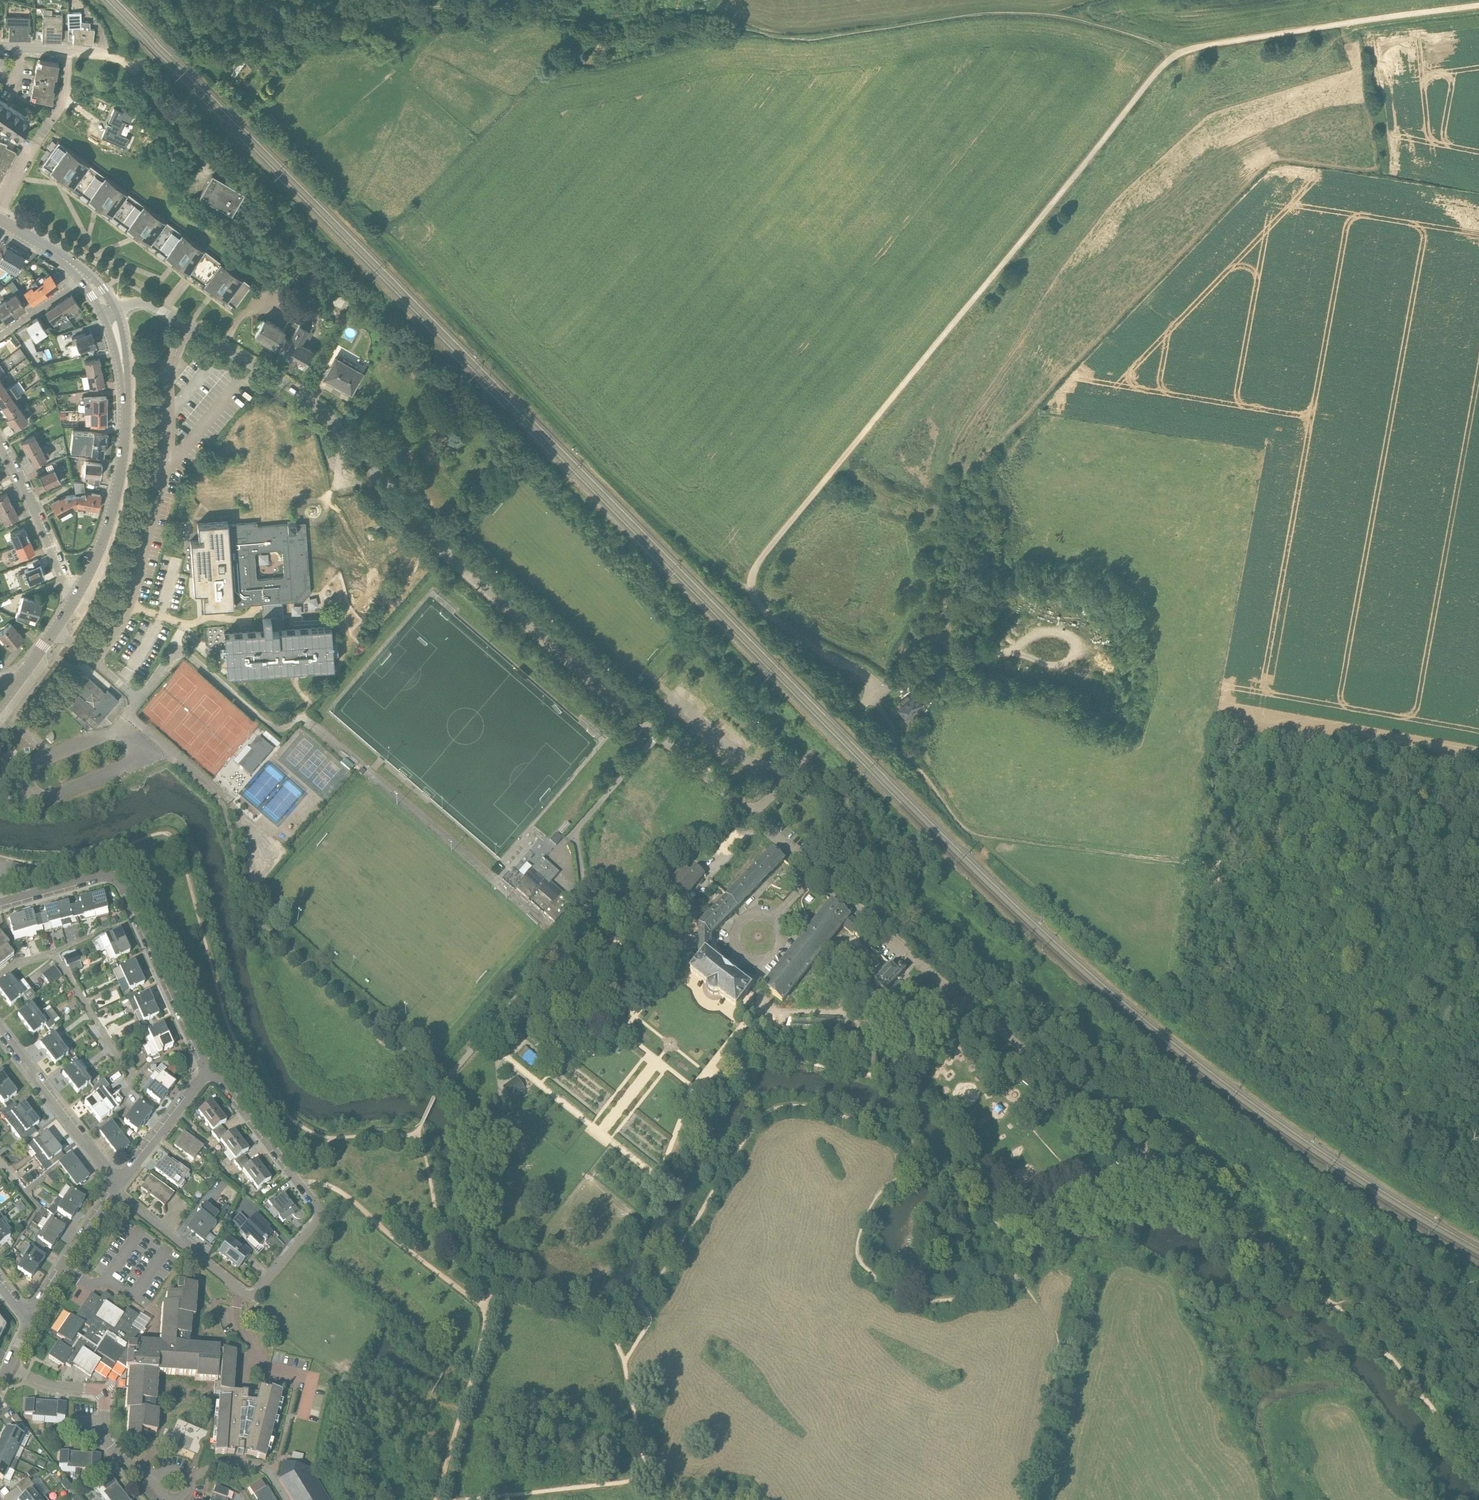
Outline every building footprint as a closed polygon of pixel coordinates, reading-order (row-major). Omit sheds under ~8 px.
[(63,15),(52,15),(52,10),(43,10),(43,15),(42,40),(48,40),(48,38),(61,39),(61,40),(68,41),(69,29),(62,29),(63,15)] [(73,40),(92,43),(95,30),(82,28),(82,13),(70,14),(70,29),(73,29),(73,35),(74,35),(73,40)] [(12,25),(12,38),(12,36),(20,36),(20,39),(20,38),(29,39),(30,39),(31,25),(29,25),(30,18),(5,17),(5,25),(12,25)] [(58,63),(41,60),(40,65),(37,64),(31,93),(35,93),(34,98),(53,101),(56,89),(58,90),(60,76),(56,76),(58,63)] [(247,98),(243,103),(250,108),(254,103),(247,98)] [(29,120),(0,99),(0,121),(19,135),(29,120)] [(124,114),(114,110),(108,123),(110,125),(108,131),(106,130),(101,138),(125,149),(129,138),(121,136),(124,124),(128,125),(133,116),(125,113),(124,114)] [(80,191),(97,169),(58,140),(42,163),(80,191)] [(13,150),(6,148),(7,144),(0,142),(0,182),(16,152),(13,150)] [(119,219),(135,197),(97,169),(80,191),(119,219)] [(232,216),(244,194),(212,175),(200,198),(232,216)] [(135,197),(119,219),(157,248),(174,226),(135,197)] [(196,276),(212,254),(174,226),(157,248),(196,276)] [(6,246),(0,256),(0,262),(17,272),(22,265),(21,265),(25,258),(20,254),(21,253),(7,244),(6,246)] [(212,254),(196,276),(234,305),(251,283),(212,254)] [(58,285),(50,275),(44,279),(42,276),(36,280),(45,294),(58,285)] [(32,303),(45,294),(36,280),(29,285),(31,288),(25,292),(32,303)] [(19,291),(13,281),(8,284),(14,294),(19,291)] [(5,300),(15,315),(25,308),(20,301),(21,301),(16,293),(5,300)] [(59,303),(68,317),(75,313),(74,312),(77,310),(76,308),(80,306),(72,294),(59,303)] [(15,315),(5,300),(0,304),(0,313),(5,321),(15,315)] [(46,311),(54,323),(56,322),(57,323),(61,321),(68,317),(59,303),(46,311)] [(358,320),(361,314),(353,310),(350,315),(358,320)] [(306,314),(301,323),(312,329),(316,320),(306,314)] [(254,336),(308,362),(315,347),(307,343),(313,329),(290,318),(286,327),(264,316),(254,336)] [(37,317),(17,330),(19,332),(20,333),(22,335),(25,336),(27,336),(29,335),(30,335),(32,334),(35,339),(47,331),(37,317)] [(93,338),(91,331),(71,338),(73,344),(76,344),(78,351),(96,345),(95,343),(96,343),(95,338),(93,338)] [(87,374),(102,371),(99,358),(84,361),(87,374)] [(335,358),(324,377),(339,385),(340,383),(344,385),(342,387),(350,392),(361,373),(355,369),(357,366),(350,362),(344,359),(342,362),(335,358)] [(89,387),(104,384),(102,371),(87,374),(89,387)] [(2,407),(13,399),(21,394),(14,383),(6,389),(0,393),(0,404),(2,407)] [(85,411),(90,411),(90,410),(106,410),(106,396),(84,397),(85,411)] [(9,417),(20,409),(13,399),(2,407),(9,417)] [(6,418),(14,429),(27,420),(20,409),(9,417),(6,418)] [(107,424),(106,410),(90,410),(90,411),(90,425),(107,424)] [(197,523),(198,532),(198,536),(202,536),(202,539),(190,540),(193,577),(194,592),(206,591),(206,594),(202,595),(203,608),(221,607),(230,606),(233,603),(234,602),(238,597),(241,599),(238,603),(241,605),(252,604),(262,604),(262,611),(264,628),(264,630),(224,633),(225,647),(225,650),(226,657),(226,659),(227,673),(333,666),(332,652),(331,641),(330,625),(284,629),(282,602),(284,602),(293,601),(303,601),(310,593),(310,592),(310,582),(309,571),(326,570),(335,569),(342,576),(343,583),(341,586),(341,588),(343,590),(344,600),(342,603),(345,605),(345,610),(347,610),(347,611),(345,614),(348,617),(350,617),(351,622),(361,621),(361,616),(363,616),(366,613),(363,610),(363,609),(365,609),(365,603),(367,601),(365,598),(364,596),(367,594),(364,589),(366,586),(366,584),(363,582),(363,574),(369,567),(376,567),(379,569),(384,568),(386,566),(396,565),(398,567),(400,565),(406,564),(406,562),(407,562),(410,564),(413,561),(413,559),(417,559),(417,548),(412,549),(412,546),(409,544),(406,546),(404,547),(404,544),(399,545),(396,542),(394,545),(389,545),(387,543),(384,546),(375,546),(372,544),(370,547),(368,547),(360,540),(360,533),(362,531),(362,528),(359,526),(359,516),(361,514),(358,512),(358,506),(355,506),(355,505),(358,502),(355,499),(352,499),(352,495),(342,495),(342,500),(340,500),(337,503),(340,506),(340,508),(338,508),(338,513),(336,516),(339,518),(338,520),(336,523),(339,525),(339,527),(337,530),(337,532),(340,535),(340,542),(334,549),(307,551),(306,527),(296,528),(295,521),(287,521),(287,524),(276,525),(275,498),(281,491),(288,490),(291,492),(293,492),(296,490),(305,489),(308,491),(310,489),(315,488),(315,486),(317,486),(319,488),(322,485),(322,483),(327,483),(326,473),(326,472),(321,472),(321,470),(318,468),(316,470),(314,470),(314,468),(308,468),(306,466),(304,469),(301,469),(299,467),(296,469),(294,469),(292,467),(289,467),(287,470),(280,471),(272,464),(272,457),(274,454),(273,449),(271,447),(270,438),(273,435),(270,433),(269,428),(267,428),(267,426),(269,423),(266,421),(264,421),(264,416),(253,417),(254,422),(251,422),(249,425),(252,427),(252,429),(249,429),(250,434),(247,437),(250,439),(250,444),(248,447),(251,449),(251,458),(249,461),(252,463),(252,466),(245,473),(238,474),(236,471),(233,472),(231,474),(222,475),(219,473),(217,475),(211,475),(211,478),(210,478),(207,475),(204,479),(205,481),(200,481),(200,492),(205,491),(205,493),(209,496),(211,493),(213,493),(213,496),(218,495),(221,498),(223,495),(225,495),(228,497),(230,494),(232,494),(235,496),(237,496),(240,494),(247,493),(254,500),(255,509),(256,522),(232,523),(232,524),(228,524),(227,521),(197,523)] [(72,430),(70,450),(103,454),(104,447),(106,447),(107,434),(93,432),(93,433),(72,430)] [(21,442),(27,454),(40,446),(34,435),(21,442)] [(60,450),(67,448),(64,437),(57,439),(60,450)] [(47,451),(44,453),(40,446),(27,454),(33,465),(47,458),(50,456),(47,451)] [(88,482),(89,482),(99,485),(102,464),(85,462),(83,475),(89,476),(88,482)] [(54,468),(39,476),(45,487),(60,480),(54,468)] [(76,494),(75,494),(78,508),(80,508),(83,506),(84,506),(97,509),(97,510),(98,510),(100,495),(91,494),(91,496),(84,495),(85,492),(83,481),(73,479),(76,494)] [(13,504),(6,493),(0,496),(0,511),(13,504)] [(51,504),(59,517),(60,517),(59,515),(71,508),(75,508),(77,508),(78,508),(75,494),(66,496),(67,499),(61,502),(59,499),(51,504)] [(19,516),(13,504),(0,511),(0,514),(5,523),(19,516)] [(24,527),(10,533),(15,545),(29,539),(24,527)] [(21,557),(35,551),(29,539),(15,545),(21,557)] [(29,583),(45,576),(40,564),(38,559),(27,563),(29,568),(25,570),(29,583)] [(38,607),(39,608),(41,602),(23,597),(16,618),(25,623),(28,612),(37,615),(35,614),(38,607)] [(11,646),(22,637),(10,623),(0,632),(0,640),(2,643),(6,640),(11,646)] [(118,700),(88,673),(74,690),(67,683),(56,695),(94,728),(118,700)] [(302,699),(310,708),(321,698),(314,689),(302,699)] [(250,776),(273,750),(258,737),(248,748),(251,751),(238,766),(242,769),(250,776)] [(15,749),(11,746),(3,755),(7,758),(15,749)] [(559,834),(562,837),(570,828),(567,825),(559,834)] [(557,833),(550,841),(556,846),(563,838),(557,833)] [(763,881),(784,860),(773,850),(752,872),(763,881)] [(542,857),(515,888),(530,901),(538,891),(553,903),(544,914),(555,923),(573,903),(563,894),(563,893),(551,883),(560,873),(542,857)] [(691,871),(684,865),(666,888),(682,902),(690,909),(699,898),(691,891),(704,875),(694,867),(691,871)] [(742,904),(763,881),(752,872),(731,893),(742,904)] [(773,883),(774,884),(777,888),(782,883),(778,879),(773,883)] [(718,928),(742,904),(731,893),(708,918),(718,928)] [(103,894),(91,897),(97,917),(108,914),(107,909),(106,905),(106,904),(103,894)] [(75,908),(78,917),(79,917),(81,921),(96,917),(96,918),(97,917),(91,897),(79,900),(81,906),(75,908)] [(816,959),(842,925),(854,935),(862,926),(832,901),(798,944),(816,959)] [(56,907),(61,926),(62,926),(78,922),(77,918),(78,917),(75,908),(69,909),(68,904),(56,907)] [(44,910),(46,916),(40,917),(42,927),(43,927),(45,933),(62,929),(61,926),(56,907),(44,910)] [(42,927),(40,917),(34,919),(32,913),(21,917),(24,932),(26,936),(43,931),(41,927),(42,927)] [(15,939),(26,936),(24,932),(21,917),(9,920),(13,935),(14,935),(15,939)] [(711,951),(711,937),(718,928),(708,918),(700,926),(700,954),(702,957),(692,972),(736,1007),(751,988),(708,954),(711,951)] [(100,940),(104,949),(124,941),(119,930),(105,937),(100,940)] [(0,934),(0,967),(14,957),(6,947),(9,945),(0,934)] [(698,936),(687,936),(687,952),(697,952),(698,936)] [(105,951),(110,961),(130,953),(124,941),(104,949),(105,951)] [(782,1003),(816,959),(798,944),(764,986),(782,1003)] [(77,954),(64,959),(67,966),(80,961),(77,954)] [(119,968),(124,980),(139,973),(134,962),(119,968)] [(43,974),(51,984),(63,975),(55,965),(43,974)] [(885,992),(905,970),(900,965),(896,970),(890,965),(874,982),(885,992)] [(144,984),(139,973),(124,980),(129,991),(144,984)] [(15,986),(8,977),(0,983),(0,993),(3,996),(15,986)] [(11,1006),(30,991),(23,981),(16,987),(15,986),(3,996),(11,1006)] [(870,987),(862,997),(856,1004),(862,1008),(868,1001),(876,992),(870,987)] [(133,1000),(138,1011),(153,1004),(148,993),(133,1000)] [(143,1022),(158,1016),(153,1004),(138,1011),(143,1022)] [(25,1025),(38,1016),(31,1006),(18,1016),(25,1025)] [(46,1025),(38,1016),(25,1025),(33,1035),(46,1025)] [(841,1019),(792,1017),(792,1030),(852,1032),(852,1024),(841,1024),(841,1019)] [(147,1031),(152,1043),(167,1036),(162,1025),(147,1031)] [(48,1055),(61,1045),(63,1043),(57,1035),(58,1034),(53,1028),(49,1031),(53,1035),(40,1045),(48,1055)] [(150,1061),(160,1056),(159,1054),(173,1047),(167,1036),(152,1043),(143,1047),(150,1061)] [(48,1055),(55,1064),(68,1054),(61,1045),(48,1055)] [(529,1051),(530,1050),(525,1046),(517,1056),(537,1072),(544,1062),(529,1051)] [(62,1074),(70,1083),(83,1074),(87,1071),(76,1057),(72,1060),(75,1064),(62,1074)] [(175,1084),(167,1078),(162,1074),(166,1069),(161,1065),(155,1073),(154,1072),(149,1079),(154,1084),(167,1094),(175,1084)] [(70,1083),(77,1093),(90,1084),(83,1074),(70,1083)] [(1,1075),(0,1076),(0,1092),(9,1085),(1,1075)] [(525,1087),(517,1077),(503,1087),(511,1098),(525,1087)] [(1027,1077),(1020,1084),(1030,1093),(1037,1085),(1027,1077)] [(85,1103),(92,1112),(110,1098),(103,1089),(108,1086),(104,1081),(94,1088),(97,1093),(85,1103)] [(159,1103),(167,1094),(154,1084),(146,1093),(159,1103)] [(0,1092),(0,1100),(3,1104),(16,1094),(9,1085),(0,1092)] [(92,1112),(100,1122),(119,1108),(123,1100),(122,1099),(117,1094),(111,1099),(110,1098),(92,1112)] [(206,1122),(218,1112),(211,1102),(198,1112),(206,1122)] [(11,1129),(15,1126),(31,1114),(24,1104),(18,1108),(15,1103),(0,1114),(11,1129)] [(144,1122),(152,1113),(139,1103),(131,1112),(144,1122)] [(137,1132),(144,1122),(131,1112),(124,1122),(137,1132)] [(211,1133),(215,1138),(224,1130),(221,1126),(226,1122),(218,1112),(206,1122),(213,1132),(211,1133)] [(26,1140),(30,1137),(26,1133),(39,1123),(31,1114),(15,1126),(26,1140)] [(111,1124),(100,1132),(109,1144),(120,1135),(111,1124)] [(228,1151),(240,1141),(230,1127),(225,1131),(224,1130),(215,1138),(218,1142),(220,1141),(228,1151)] [(29,1146),(36,1156),(53,1143),(46,1133),(34,1142),(30,1137),(26,1140),(26,1141),(21,1145),(24,1150),(29,1146)] [(184,1134),(174,1146),(193,1160),(202,1148),(184,1134)] [(129,1146),(120,1135),(109,1144),(117,1155),(129,1146)] [(237,1167),(247,1160),(246,1159),(252,1155),(240,1141),(228,1151),(235,1161),(234,1162),(237,1167)] [(40,1168),(43,1173),(64,1157),(53,1143),(36,1156),(43,1165),(40,1168)] [(68,1175),(79,1166),(71,1155),(59,1164),(68,1175)] [(165,1158),(156,1170),(177,1187),(188,1173),(178,1165),(177,1167),(165,1158)] [(250,1180),(263,1170),(255,1161),(250,1164),(247,1160),(237,1167),(241,1172),(243,1170),(250,1180)] [(68,1175),(77,1186),(88,1178),(79,1166),(68,1175)] [(52,1183),(61,1176),(56,1169),(47,1176),(52,1183)] [(258,1190),(270,1180),(263,1170),(250,1180),(258,1190)] [(141,1189),(164,1207),(173,1195),(150,1176),(141,1189)] [(59,1197),(64,1201),(64,1200),(78,1209),(84,1199),(66,1187),(59,1197)] [(283,1222),(294,1214),(298,1210),(294,1205),(291,1207),(288,1203),(287,1202),(286,1202),(282,1197),(276,1202),(273,1199),(273,1198),(268,1202),(283,1222)] [(71,1220),(78,1209),(64,1200),(64,1201),(58,1211),(71,1220)] [(191,1231),(204,1241),(217,1225),(213,1222),(218,1214),(205,1204),(196,1214),(198,1215),(188,1228),(191,1231)] [(81,1210),(75,1220),(79,1222),(85,1213),(81,1210)] [(239,1226),(247,1218),(241,1212),(233,1221),(239,1226)] [(7,1224),(7,1225),(9,1223),(5,1218),(3,1219),(0,1215),(0,1230),(7,1224)] [(55,1222),(56,1221),(49,1216),(46,1221),(49,1223),(44,1230),(57,1239),(65,1229),(55,1222)] [(243,1229),(259,1246),(271,1234),(262,1225),(264,1223),(256,1216),(243,1229)] [(10,1238),(12,1240),(13,1239),(11,1231),(7,1225),(7,1224),(0,1230),(0,1245),(10,1238)] [(57,1239),(44,1230),(37,1240),(51,1249),(57,1239)] [(219,1253),(238,1268),(251,1252),(243,1246),(240,1249),(230,1241),(219,1253)] [(24,1260),(37,1269),(45,1258),(28,1247),(21,1256),(24,1259),(24,1260)] [(17,1270),(31,1279),(37,1269),(24,1260),(17,1270)] [(48,1357),(60,1365),(62,1362),(71,1367),(73,1364),(91,1376),(100,1363),(111,1371),(117,1363),(126,1369),(126,1370),(129,1370),(129,1371),(132,1371),(130,1389),(128,1389),(126,1411),(130,1411),(128,1441),(139,1442),(139,1445),(146,1445),(147,1435),(144,1435),(144,1432),(156,1433),(158,1412),(151,1411),(151,1402),(155,1403),(157,1372),(196,1375),(196,1379),(219,1381),(219,1386),(216,1386),(216,1396),(219,1396),(215,1453),(226,1454),(226,1453),(234,1454),(234,1452),(237,1452),(237,1454),(243,1455),(243,1453),(247,1454),(254,1456),(254,1457),(265,1460),(265,1459),(282,1392),(271,1390),(260,1387),(258,1397),(247,1396),(247,1394),(232,1393),(235,1353),(222,1352),(219,1352),(220,1348),(189,1346),(185,1345),(186,1337),(190,1337),(191,1317),(194,1317),(196,1286),(184,1285),(185,1282),(178,1282),(177,1292),(179,1292),(179,1295),(167,1294),(167,1304),(163,1304),(161,1344),(136,1342),(136,1339),(141,1332),(133,1327),(140,1317),(127,1308),(122,1316),(105,1304),(110,1297),(104,1293),(100,1299),(91,1294),(85,1303),(87,1304),(83,1309),(81,1308),(75,1318),(70,1314),(57,1334),(65,1339),(61,1345),(58,1342),(48,1357)] [(45,1417),(46,1401),(26,1399),(24,1413),(32,1414),(32,1416),(45,1417)] [(66,1403),(46,1401),(45,1417),(57,1418),(57,1416),(65,1417),(66,1403)] [(23,1424),(16,1415),(11,1419),(16,1424),(13,1430),(7,1428),(5,1431),(3,1430),(0,1437),(0,1439),(2,1439),(18,1447),(24,1436),(23,1436),(25,1431),(21,1425),(23,1424)] [(18,1447),(2,1439),(0,1442),(0,1452),(13,1458),(18,1447)] [(79,1469),(80,1452),(60,1451),(59,1465),(67,1465),(67,1468),(75,1468),(74,1476),(80,1477),(80,1469),(79,1469)] [(13,1458),(0,1452),(0,1465),(8,1469),(13,1458)] [(92,1467),(100,1468),(101,1454),(80,1452),(79,1469),(80,1469),(92,1470),(92,1467)] [(281,1480),(294,1499),(329,1499),(310,1469),(285,1463),(281,1480)] [(108,1499),(114,1499),(124,1492),(111,1476),(99,1485),(104,1491),(103,1493),(108,1499)] [(19,1486),(22,1490),(32,1483),(28,1478),(19,1486)] [(40,1478),(34,1482),(44,1496),(50,1491),(40,1478)] [(253,1485),(250,1487),(255,1495),(258,1499),(268,1499),(274,1496),(271,1490),(269,1492),(262,1480),(253,1485)] [(43,1497),(32,1483),(22,1490),(26,1495),(19,1499),(39,1499),(43,1497)] [(228,1499),(226,1498),(229,1491),(216,1486),(211,1499),(228,1499)]
